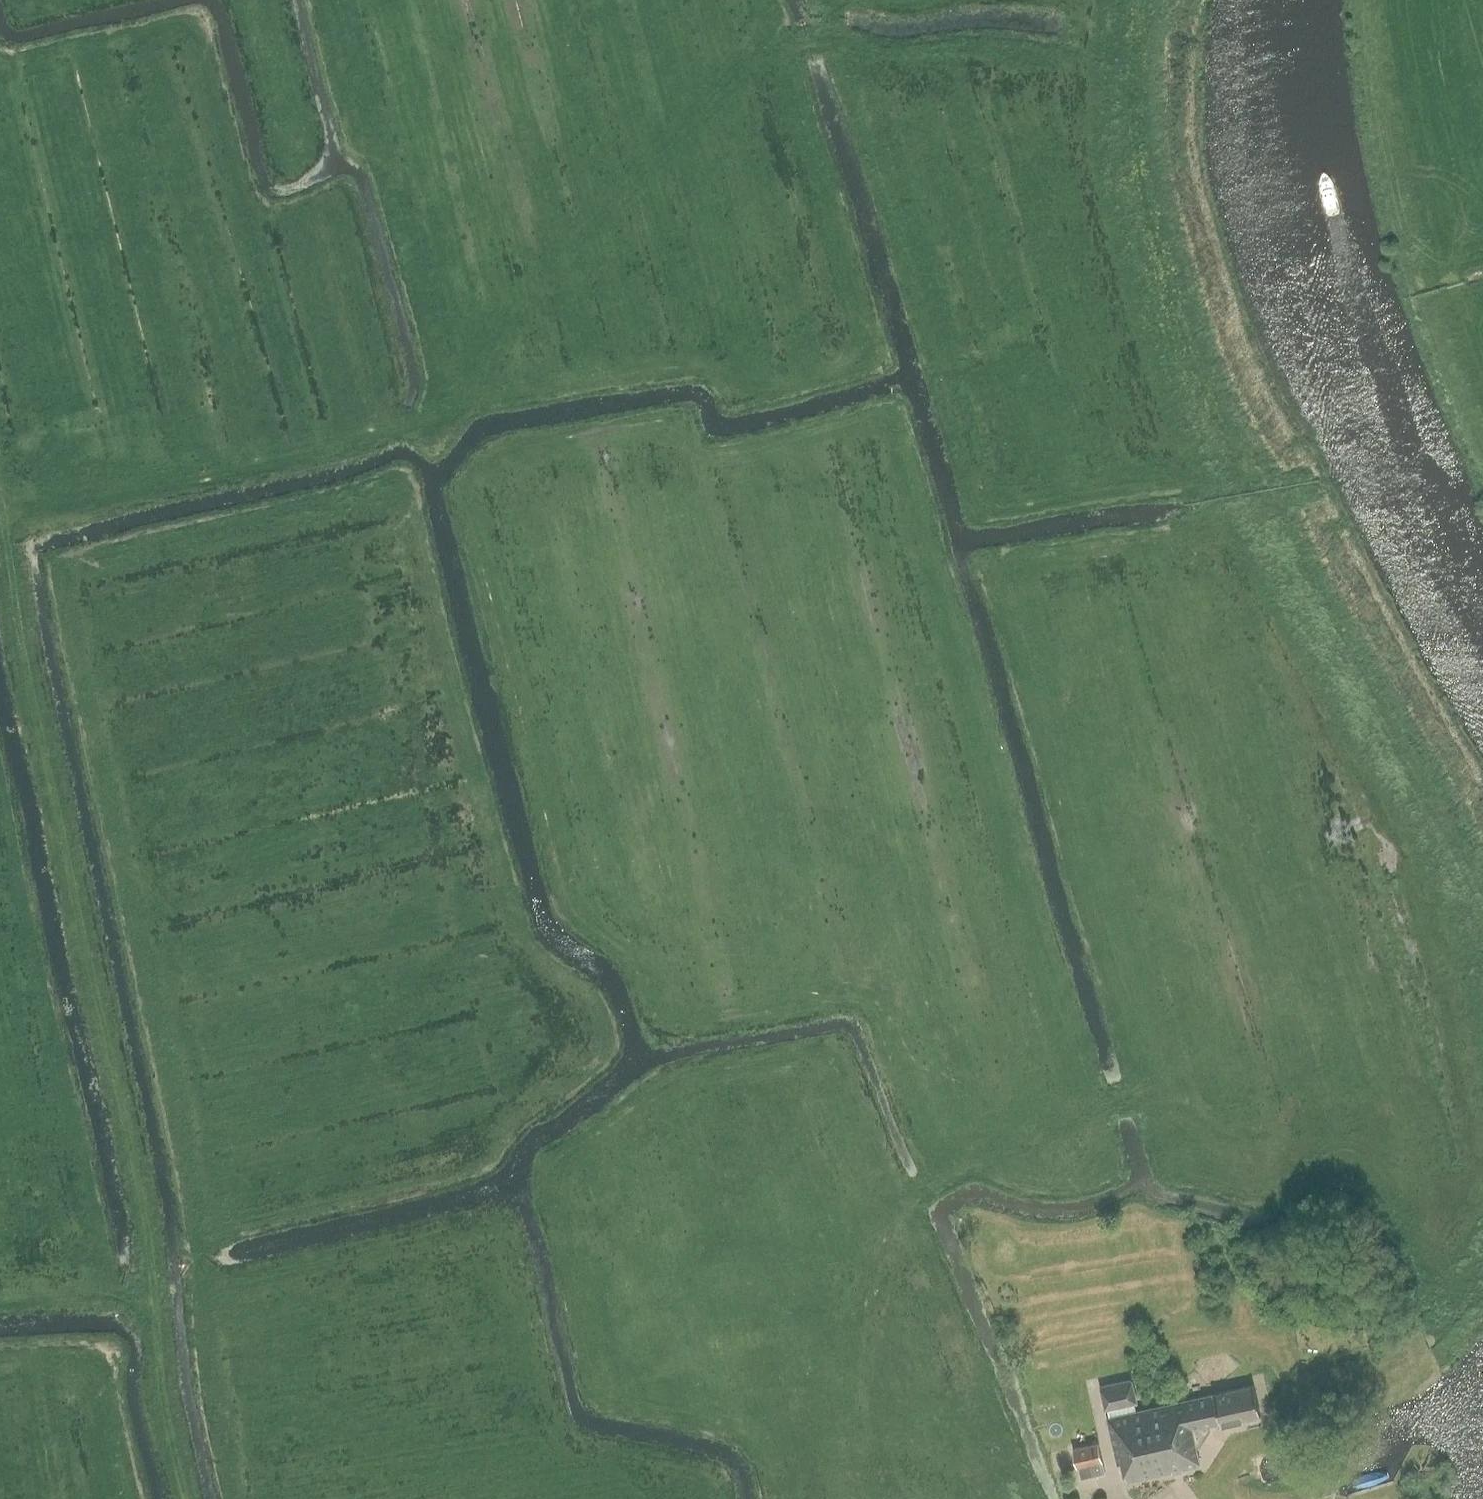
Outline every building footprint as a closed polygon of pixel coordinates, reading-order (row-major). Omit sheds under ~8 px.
[(1133,1378),(1101,1385),(1107,1409),(1109,1408),(1136,1402),(1138,1402),(1133,1378)] [(1201,1463),(1197,1446),(1202,1444),(1212,1428),(1211,1424),(1222,1421),(1223,1424),(1263,1414),(1256,1384),(1137,1411),(1136,1402),(1109,1408),(1111,1416),(1108,1417),(1119,1462),(1122,1461),(1126,1480),(1201,1463)] [(1099,1442),(1074,1447),(1078,1465),(1079,1465),(1081,1477),(1106,1472),(1099,1442)]
